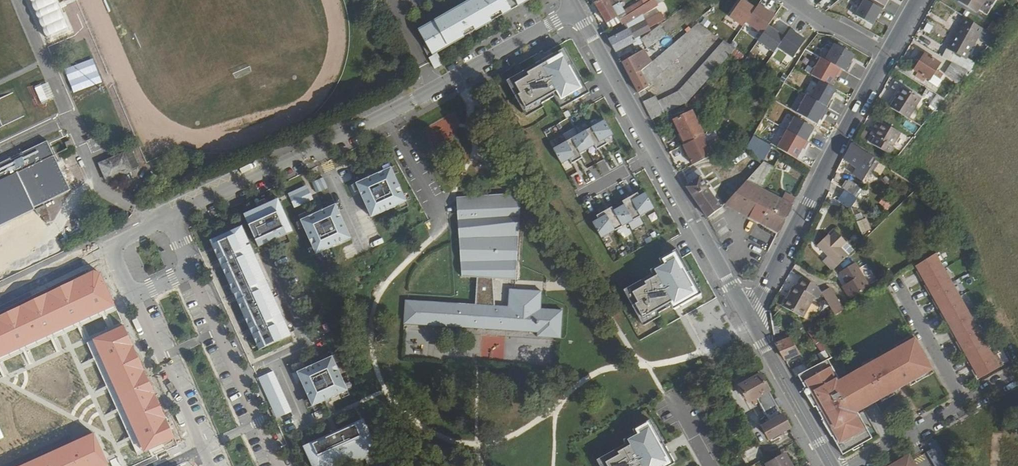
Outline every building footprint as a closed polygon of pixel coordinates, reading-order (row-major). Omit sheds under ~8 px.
[(46,38),(54,34),(64,30),(65,32),(70,30),(57,0),(30,0),(46,38)] [(499,1),(498,0),(475,0),(473,1),(479,12),(471,17),(465,6),(445,16),(451,28),(444,32),(437,21),(418,32),(426,46),(422,48),(434,70),(443,65),(436,53),(432,56),(430,52),(446,43),(448,47),(464,38),(462,34),(473,28),(475,31),(491,23),(489,19),(501,12),(503,16),(532,0),(501,0),(499,1)] [(609,29),(621,23),(619,20),(625,17),(616,0),(600,0),(595,3),(609,29)] [(791,61),(804,39),(788,29),(784,36),(768,26),(774,15),(756,4),(754,7),(743,0),(739,0),(726,21),(791,61)] [(855,15),(872,25),(881,8),(866,0),(863,0),(855,15)] [(881,8),(882,9),(887,0),(866,0),(881,8)] [(957,2),(975,13),(983,0),(958,0),(957,2)] [(473,1),(465,6),(471,17),(479,12),(473,1)] [(625,17),(619,20),(621,23),(623,27),(639,18),(638,16),(644,13),(641,7),(625,17)] [(489,19),(491,23),(503,16),(501,12),(489,19)] [(445,16),(437,21),(444,32),(451,28),(445,16)] [(960,25),(979,35),(983,28),(965,17),(960,25)] [(644,22),(608,40),(615,52),(632,43),(634,47),(642,43),(638,37),(649,31),(644,22)] [(648,65),(641,72),(647,85),(710,31),(699,23),(648,65)] [(960,25),(943,56),(962,66),(979,35),(960,25)] [(462,34),(464,38),(475,31),(473,28),(462,34)] [(657,102),(663,114),(686,102),(736,49),(725,41),(679,91),(657,102)] [(432,56),(436,53),(448,47),(446,43),(430,52),(432,56)] [(834,44),(825,60),(842,70),(846,72),(850,66),(848,64),(854,55),(834,44)] [(621,62),(638,93),(648,87),(647,85),(641,72),(648,65),(641,51),(621,62)] [(571,68),(562,52),(554,56),(536,66),(523,74),(525,77),(511,85),(518,97),(515,99),(525,116),(555,99),(559,106),(572,99),(575,103),(590,95),(574,66),(571,68)] [(925,53),(915,70),(930,79),(940,63),(925,53)] [(553,55),(536,65),(536,66),(554,56),(553,55)] [(838,76),(842,70),(825,60),(820,57),(811,75),(820,80),(830,86),(836,75),(838,76)] [(830,86),(820,80),(810,97),(825,106),(835,89),(830,86)] [(47,81),(33,87),(41,105),(54,99),(47,81)] [(904,87),(892,107),(909,117),(921,97),(904,87)] [(689,101),(696,106),(701,99),(694,94),(689,101)] [(806,95),(796,112),(816,124),(819,119),(822,113),(824,114),(828,107),(825,106),(810,97),(806,95)] [(934,95),(930,104),(937,108),(942,98),(934,95)] [(642,102),(651,120),(663,114),(657,102),(655,96),(642,102)] [(673,119),(685,144),(703,134),(691,110),(673,119)] [(432,146),(462,134),(454,114),(424,125),(432,146)] [(794,117),(786,130),(806,141),(813,128),(794,117)] [(880,120),(872,135),(874,137),(883,122),(880,120)] [(605,122),(554,151),(562,167),(570,162),(573,166),(583,161),(581,156),(595,148),(598,152),(608,146),(606,142),(614,138),(605,122)] [(883,122),(874,137),(876,138),(872,144),(890,155),(895,148),(893,147),(901,133),(883,122)] [(786,130),(776,147),(796,158),(802,148),(804,149),(808,142),(806,141),(786,130)] [(753,134),(745,148),(760,164),(770,144),(753,134)] [(685,144),(680,146),(683,154),(686,152),(687,155),(691,164),(712,154),(702,135),(685,144)] [(15,173),(30,208),(68,191),(45,141),(0,162),(0,180),(15,173)] [(851,145),(843,160),(857,167),(854,174),(864,179),(875,159),(859,150),(853,146),(851,145)] [(98,163),(106,181),(137,168),(128,147),(111,154),(112,157),(98,163)] [(745,148),(743,151),(734,165),(722,174),(737,188),(755,169),(760,164),(745,148)] [(737,188),(723,203),(776,233),(790,208),(760,192),(770,170),(760,164),(755,169),(737,188)] [(407,201),(391,167),(356,183),(371,217),(407,201)] [(788,174),(798,178),(800,173),(791,168),(788,174)] [(570,176),(578,189),(587,184),(579,170),(570,176)] [(687,181),(686,184),(686,187),(707,217),(720,206),(700,176),(699,176),(695,171),(686,176),(686,180),(687,181)] [(31,211),(30,208),(15,173),(0,180),(0,225),(31,211)] [(323,175),(313,179),(318,191),(328,187),(323,175)] [(845,190),(859,197),(864,188),(850,181),(845,190)] [(308,188),(294,194),(295,199),(310,192),(308,188)] [(840,199),(854,206),(859,199),(859,197),(845,190),(845,189),(840,199)] [(295,207),(313,199),(310,192),(295,199),(294,194),(290,196),(295,207)] [(597,219),(592,222),(601,238),(653,209),(645,194),(644,193),(638,196),(637,192),(621,201),(623,204),(613,210),(611,207),(596,215),(597,219)] [(278,198),(272,201),(281,221),(287,218),(278,198)] [(493,278),(516,279),(522,198),(458,203),(462,276),(477,277),(493,278)] [(272,201),(244,213),(257,242),(291,226),(287,218),(281,221),(272,201)] [(300,219),(316,254),(351,238),(336,204),(300,219)] [(34,209),(36,215),(39,213),(40,217),(46,214),(42,205),(34,209)] [(18,225),(29,219),(26,213),(15,219),(18,225)] [(857,222),(861,233),(870,230),(866,218),(857,222)] [(210,239),(259,349),(263,347),(217,242),(244,230),(242,225),(210,239)] [(291,226),(257,242),(259,247),(293,231),(291,226)] [(820,244),(830,254),(826,258),(835,267),(850,252),(844,246),(849,240),(839,229),(833,235),(831,233),(820,244)] [(217,242),(263,347),(291,334),(244,230),(217,242)] [(849,240),(844,246),(850,252),(855,247),(849,240)] [(701,293),(676,249),(658,259),(661,263),(649,270),(652,274),(639,281),(640,284),(627,292),(634,304),(631,306),(641,323),(670,306),(672,309),(673,309),(700,294),(701,293)] [(920,281),(942,269),(934,254),(915,265),(919,273),(917,274),(920,281)] [(840,270),(847,282),(843,284),(850,297),(870,285),(855,261),(840,270)] [(115,304),(99,269),(0,315),(0,357),(115,304)] [(931,293),(950,283),(942,269),(923,280),(927,287),(924,288),(928,295),(931,293)] [(476,304),(496,306),(493,278),(477,277),(476,304)] [(798,277),(793,285),(809,293),(813,285),(798,277)] [(938,308),(957,297),(950,283),(931,293),(935,301),(932,302),(936,309),(938,308)] [(792,284),(780,306),(802,317),(812,295),(809,293),(793,285),(792,284)] [(820,292),(831,309),(840,303),(829,287),(820,292)] [(406,299),(404,324),(537,332),(537,336),(560,338),(562,310),(541,309),(542,291),(510,288),(509,307),(496,306),(476,304),(406,299)] [(700,294),(673,309),(674,310),(701,295),(700,294)] [(946,322),(965,311),(957,297),(938,308),(942,315),(940,316),(944,323),(946,322)] [(769,310),(772,329),(777,329),(776,322),(778,322),(776,309),(769,310)] [(952,337),(973,325),(965,311),(946,322),(950,329),(948,331),(952,337)] [(124,325),(92,339),(142,452),(174,438),(124,325)] [(959,351),(981,339),(973,325),(954,336),(958,343),(956,344),(959,351)] [(775,344),(784,359),(789,358),(794,355),(800,353),(790,338),(775,344)] [(967,365),(970,364),(989,353),(981,339),(962,350),(966,357),(963,358),(967,365)] [(838,384),(824,360),(802,374),(807,382),(811,389),(805,392),(816,411),(820,409),(823,415),(821,416),(825,423),(824,423),(835,440),(834,440),(845,458),(874,441),(859,413),(934,371),(916,340),(838,384)] [(971,373),(975,379),(996,367),(989,353),(970,364),(974,371),(971,373)] [(332,355),(315,363),(296,371),(312,406),(347,390),(332,355)] [(261,376),(276,408),(279,416),(290,411),(273,371),(261,376)] [(755,398),(769,422),(761,426),(769,439),(788,428),(759,375),(739,386),(748,402),(755,398)] [(748,402),(761,426),(769,422),(755,398),(748,402)] [(271,410),(274,418),(279,416),(276,408),(271,410)] [(378,452),(363,418),(358,420),(371,449),(334,465),(346,465),(378,452)] [(371,449),(358,420),(307,443),(317,465),(334,465),(371,449)] [(675,463),(657,430),(654,432),(647,420),(633,428),(635,432),(624,439),(626,443),(613,450),(615,453),(601,461),(604,465),(669,465),(675,463)] [(94,432),(19,465),(109,465),(94,432)] [(933,437),(926,442),(929,447),(924,450),(934,465),(950,465),(933,437)] [(307,443),(302,445),(311,465),(317,465),(307,443)] [(767,465),(790,465),(783,453),(765,463),(767,465)] [(894,460),(898,465),(914,465),(907,453),(900,457),(894,460)]
